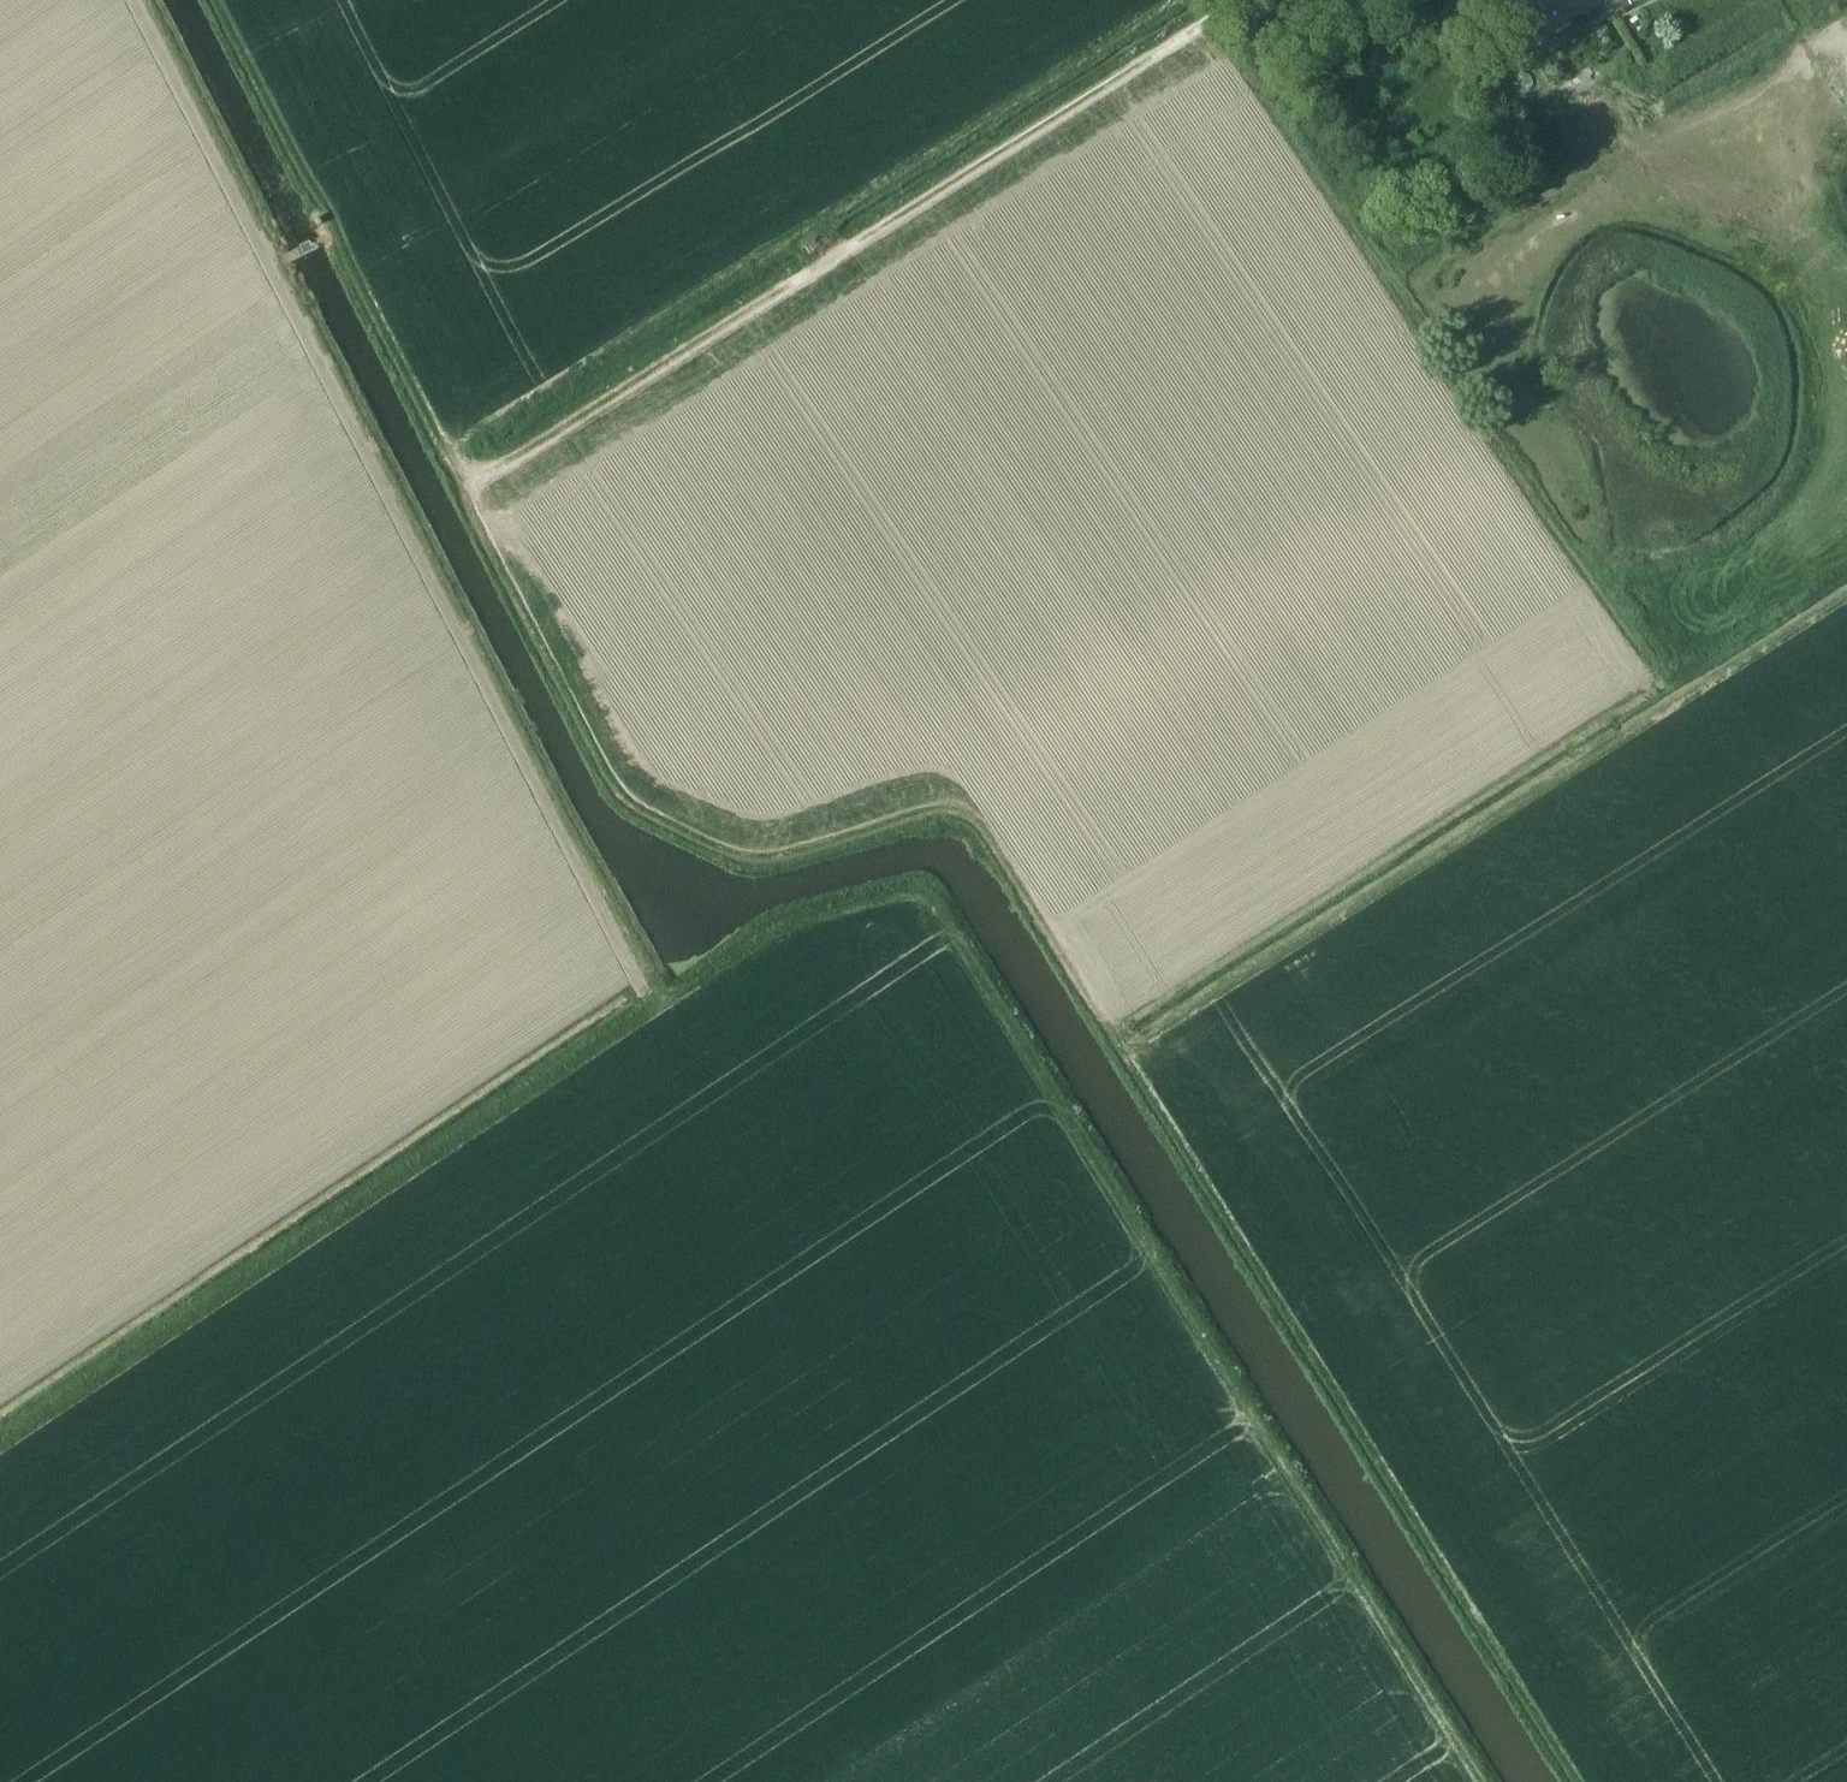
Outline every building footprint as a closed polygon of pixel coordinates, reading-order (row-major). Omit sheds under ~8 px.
[(1545,52),(1588,30),(1575,5),(1584,0),(1518,0),(1545,52)] [(1621,13),(1647,0),(1614,0),(1621,13)]
